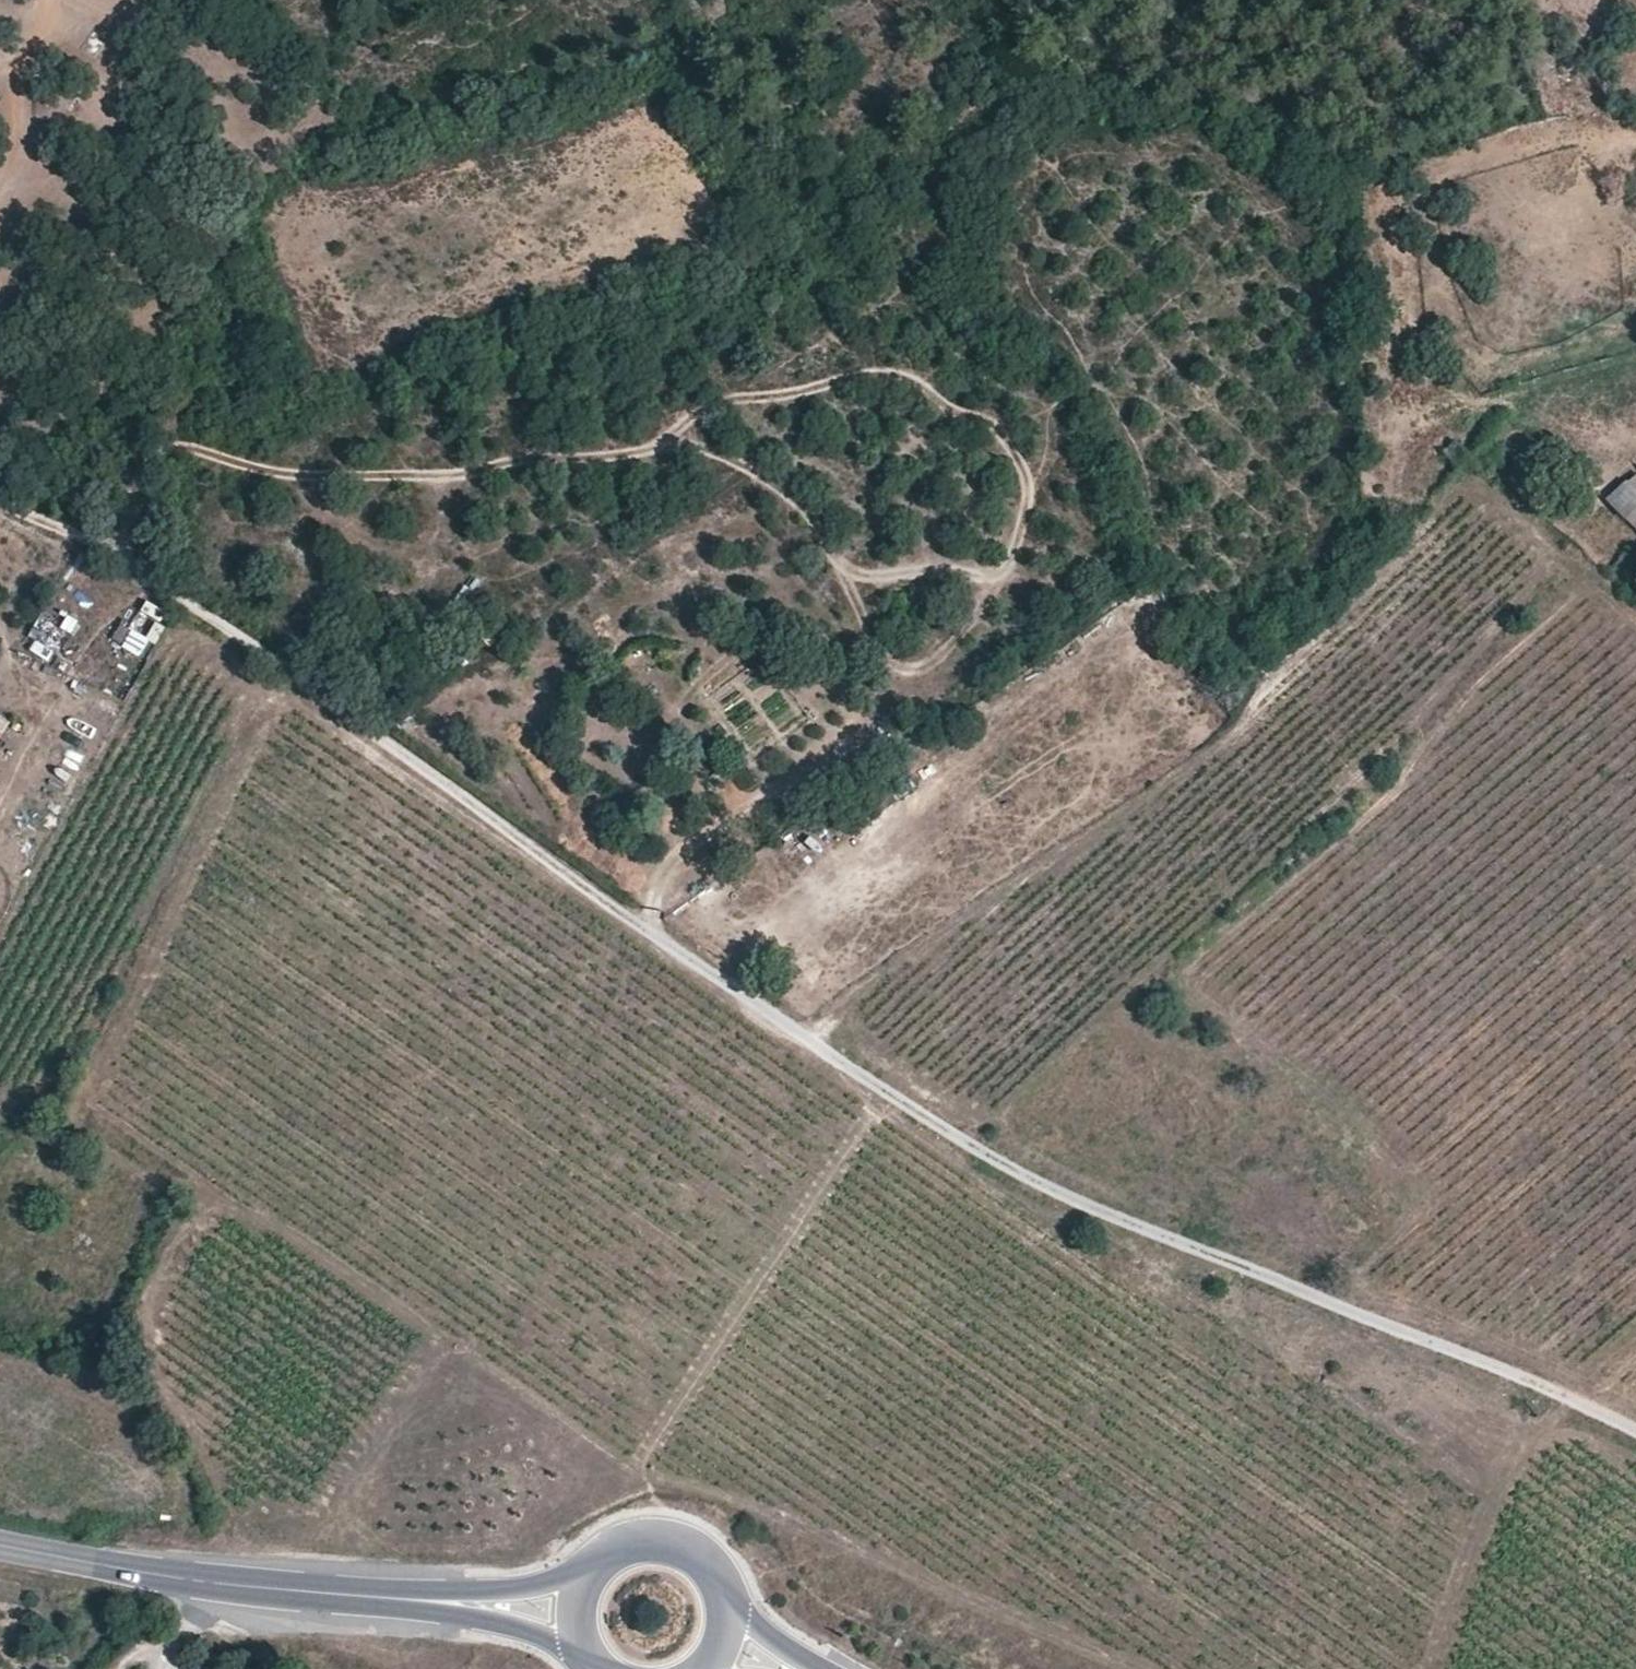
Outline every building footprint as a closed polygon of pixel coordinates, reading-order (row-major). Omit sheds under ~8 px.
[(1634,474),(1607,503),(1635,530),(1635,475),(1634,474)] [(114,643),(140,660),(170,616),(144,599),(114,643)] [(10,721),(0,716),(0,740),(10,721)]
